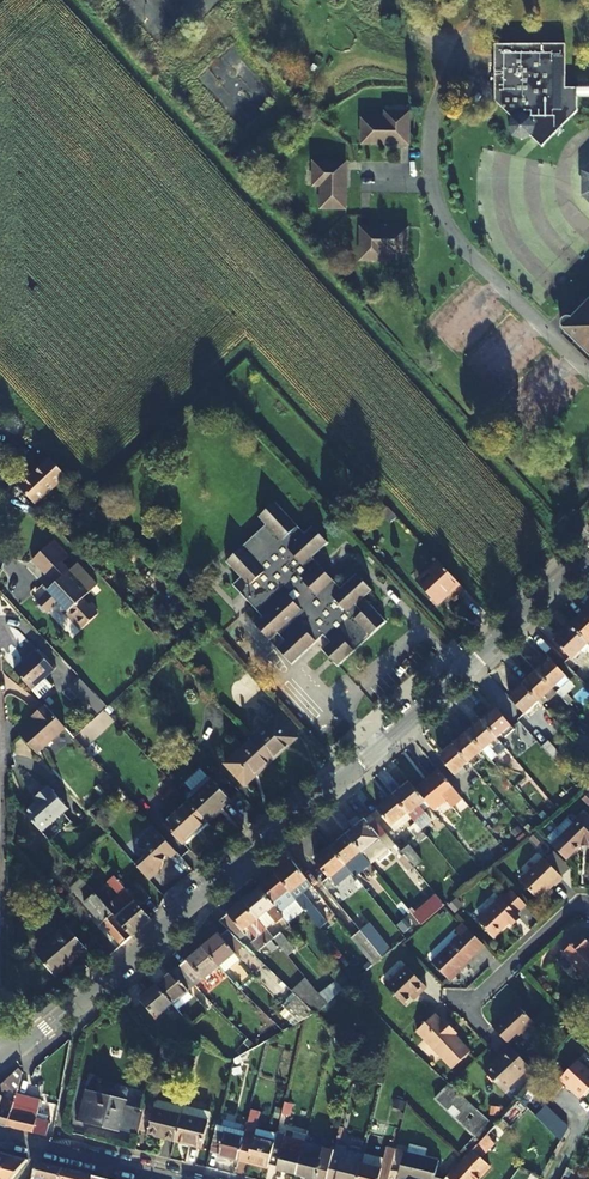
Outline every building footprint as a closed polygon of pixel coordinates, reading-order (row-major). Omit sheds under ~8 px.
[(567,98),(567,88),(566,45),(495,46),(496,102),(514,119),(511,127),(513,137),(524,141),(533,138),(544,148),(556,135),(565,136),(563,128),(579,111),(579,98),(567,98)] [(567,88),(567,98),(579,98),(588,98),(588,88),(567,88)] [(357,119),(357,147),(397,147),(397,143),(404,143),(404,115),(379,115),(379,119),(357,119)] [(343,214),(343,175),(339,175),(338,167),(312,168),(313,192),(315,192),(315,214),(343,214)] [(406,230),(368,230),(368,233),(359,233),(359,262),(384,263),(384,255),(406,255),(406,230)] [(574,318),(573,316),(570,315),(566,316),(564,317),(563,320),(562,323),(563,325),(588,352),(588,303),(574,318)] [(28,475),(17,484),(34,503),(66,475),(50,457),(29,476),(28,475)] [(329,542),(312,523),(305,530),(276,499),(258,515),(266,523),(226,559),(240,575),(232,583),(260,615),(252,622),(269,640),(276,633),(282,639),(275,646),(296,670),(320,648),(336,666),(386,622),(370,604),(362,611),(358,606),(373,592),(355,572),(340,585),(333,578),(326,584),(312,569),(319,562),(313,555),(329,542)] [(563,511),(557,518),(564,527),(572,519),(563,511)] [(56,540),(51,544),(65,560),(70,556),(56,540)] [(67,613),(81,629),(87,624),(98,614),(96,612),(98,609),(92,603),(90,605),(84,599),(98,586),(78,563),(70,571),(63,562),(65,560),(51,544),(34,559),(46,573),(53,566),(63,576),(56,583),(50,577),(44,583),(50,589),(38,599),(37,605),(43,611),(48,610),(60,600),(69,611),(67,613)] [(430,574),(419,583),(438,603),(449,592),(453,596),(463,587),(436,558),(425,568),(430,574)] [(319,562),(312,569),(326,584),(333,578),(319,562)] [(53,566),(46,573),(50,577),(56,583),(63,576),(53,566)] [(425,568),(414,578),(419,583),(430,574),(425,568)] [(588,641),(588,614),(586,611),(571,625),(587,642),(588,641)] [(570,659),(587,642),(571,625),(554,642),(570,659)] [(37,649),(14,670),(39,698),(53,686),(45,677),(55,668),(37,649)] [(536,672),(551,688),(565,675),(550,659),(536,672)] [(536,672),(535,671),(521,684),(522,685),(537,702),(551,688),(536,672)] [(78,676),(71,683),(88,702),(96,696),(78,676)] [(537,702),(522,685),(508,697),(524,714),(537,702)] [(37,719),(19,735),(36,754),(65,728),(44,704),(33,714),(37,719)] [(482,720),(496,737),(510,726),(496,709),(482,720)] [(276,716),(250,740),(270,762),(296,738),(276,716)] [(482,749),(496,737),(482,720),(481,719),(467,731),(482,749)] [(452,746),(467,762),(482,749),(467,731),(451,744),(452,746)] [(588,758),(588,740),(584,734),(575,742),(588,758)] [(489,757),(503,745),(496,737),(482,749),(489,757)] [(270,762),(250,740),(224,763),(244,785),(270,762)] [(547,741),(541,746),(551,759),(558,753),(547,741)] [(461,768),(467,762),(452,746),(439,757),(458,780),(466,774),(461,768)] [(424,801),(432,810),(444,801),(449,808),(461,799),(436,768),(413,787),(424,801)] [(212,777),(186,800),(205,820),(230,798),(212,777)] [(392,794),(406,812),(413,820),(423,811),(419,805),(424,801),(413,787),(408,781),(392,794)] [(35,801),(23,812),(40,831),(67,808),(47,786),(33,798),(35,801)] [(588,798),(588,789),(587,787),(586,786),(577,795),(585,802),(588,798)] [(391,825),(406,812),(392,794),(375,808),(390,826),(391,825)] [(186,800),(160,823),(178,843),(205,820),(186,800)] [(406,812),(391,825),(399,836),(408,828),(415,823),(413,820),(406,812)] [(588,847),(588,823),(581,815),(568,829),(550,846),(566,861),(580,846),(588,847)] [(346,834),(361,853),(379,838),(364,819),(346,834)] [(426,836),(415,823),(408,828),(419,841),(426,836)] [(562,823),(545,840),(550,846),(568,829),(562,823)] [(176,853),(160,834),(152,841),(138,839),(136,850),(150,852),(148,866),(141,871),(150,881),(163,869),(165,857),(171,858),(176,853)] [(346,834),(330,847),(344,864),(351,872),(366,859),(361,853),(346,834)] [(379,838),(361,853),(366,859),(384,844),(379,838)] [(403,839),(395,845),(415,869),(422,863),(403,839)] [(344,864),(330,847),(313,861),(326,877),(328,875),(336,884),(349,873),(343,865),(344,864)] [(81,856),(71,865),(80,876),(91,867),(81,856)] [(561,879),(541,859),(518,882),(536,900),(551,884),(554,886),(561,879)] [(291,860),(275,874),(287,888),(290,892),(306,878),(291,860)] [(275,874),(274,873),(258,886),(271,901),(287,888),(275,874)] [(132,936),(152,919),(115,877),(111,880),(113,883),(112,884),(117,890),(119,889),(130,903),(115,917),(132,936)] [(85,903),(122,945),(132,936),(115,917),(100,900),(90,888),(81,878),(70,888),(83,904),(85,903)] [(90,888),(100,900),(111,891),(100,879),(90,888)] [(141,884),(134,890),(146,903),(152,897),(141,884)] [(271,901),(258,886),(242,900),(256,917),(273,904),(271,901)] [(510,890),(501,898),(516,914),(525,905),(510,890)] [(294,898),(298,903),(305,911),(312,906),(301,892),(294,898)] [(70,894),(61,902),(71,914),(73,912),(84,925),(91,918),(70,894)] [(419,922),(420,924),(443,904),(442,903),(437,897),(413,916),(419,922)] [(490,910),(478,922),(492,937),(508,922),(510,923),(517,916),(516,914),(501,898),(500,898),(488,909),(490,910)] [(228,930),(234,936),(256,917),(242,900),(218,920),(228,930)] [(305,911),(298,903),(282,916),(289,924),(305,911)] [(289,924),(282,916),(266,929),(273,938),(289,924)] [(381,957),(390,949),(368,922),(359,930),(381,957)] [(448,978),(483,945),(462,924),(456,929),(460,934),(432,961),(448,978)] [(68,928),(37,954),(55,975),(85,949),(68,928)] [(273,938),(266,929),(250,943),(257,951),(273,938)] [(234,936),(228,930),(221,936),(218,933),(203,947),(220,967),(246,947),(234,936)] [(372,964),(381,957),(359,930),(351,937),(372,964)] [(273,939),(287,957),(295,951),(281,933),(273,939)] [(559,954),(581,978),(588,970),(588,953),(585,949),(587,946),(578,936),(559,954)] [(179,966),(198,986),(220,967),(203,947),(179,966)] [(158,984),(175,1005),(198,986),(179,966),(158,984)] [(425,988),(405,967),(385,987),(403,1006),(416,993),(418,996),(425,988)] [(311,1008),(316,1014),(339,993),(330,985),(320,994),(306,980),(281,1004),(294,1017),(304,1008),(307,1012),(311,1008)] [(175,1005),(158,984),(141,998),(158,1019),(175,1005)] [(491,1027),(507,1044),(531,1021),(515,1004),(491,1027)] [(15,1015),(11,1021),(18,1025),(22,1019),(22,1015),(18,1013),(15,1015)] [(434,1013),(417,1029),(453,1066),(470,1050),(450,1029),(452,1027),(443,1017),(441,1019),(434,1013)] [(502,1091),(528,1067),(508,1045),(496,1055),(498,1057),(484,1071),(502,1091)] [(577,1061),(558,1078),(578,1099),(588,1088),(588,1074),(577,1061)] [(15,1097),(16,1094),(22,1071),(19,1069),(0,1085),(0,1095),(1,1096),(4,1092),(15,1097)] [(458,1150),(465,1156),(494,1126),(449,1083),(435,1098),(473,1135),(458,1150)] [(86,1091),(79,1120),(136,1133),(143,1109),(122,1103),(125,1089),(124,1086),(115,1084),(113,1086),(110,1096),(86,1091)] [(40,1100),(16,1094),(15,1097),(14,1101),(13,1104),(8,1124),(7,1125),(46,1135),(49,1122),(35,1118),(40,1100)] [(7,1125),(8,1124),(13,1104),(2,1100),(1,1096),(0,1095),(0,1123),(7,1125)] [(152,1109),(179,1116),(180,1114),(181,1107),(154,1100),(152,1109)] [(284,1102),(281,1113),(289,1115),(292,1104),(284,1102)] [(535,1113),(561,1138),(567,1126),(545,1106),(542,1106),(535,1113)] [(174,1139),(179,1116),(152,1109),(146,1132),(174,1139)] [(535,1113),(515,1133),(548,1163),(561,1138),(535,1113)] [(179,1116),(174,1139),(201,1146),(208,1121),(180,1114),(179,1116)] [(509,1127),(500,1119),(494,1126),(465,1156),(446,1176),(448,1178),(475,1178),(489,1165),(481,1158),(509,1127)] [(213,1129),(208,1150),(216,1152),(216,1155),(238,1160),(240,1152),(243,1137),(213,1129)] [(277,1131),(274,1140),(273,1145),(268,1164),(278,1167),(277,1170),(296,1175),(301,1152),(304,1142),(285,1137),(285,1134),(277,1131)] [(248,1154),(246,1162),(268,1168),(268,1164),(273,1145),(274,1140),(244,1133),(243,1137),(240,1152),(248,1154)] [(383,1160),(380,1170),(361,1165),(357,1178),(387,1178),(395,1149),(386,1146),(383,1160)] [(333,1150),(325,1149),(322,1158),(301,1152),(296,1175),(312,1178),(317,1178),(318,1177),(326,1178),(332,1154),(333,1150)] [(405,1178),(433,1178),(434,1176),(439,1160),(405,1151),(398,1177),(405,1178)] [(238,1160),(246,1162),(248,1154),(240,1152),(238,1160)] [(0,1153),(0,1170),(12,1156),(0,1153)] [(361,1165),(342,1160),(343,1156),(332,1154),(326,1178),(357,1178),(361,1165)] [(380,1170),(383,1160),(363,1155),(361,1165),(380,1170)] [(29,1160),(12,1156),(0,1170),(0,1178),(12,1178),(29,1160)] [(31,1177),(38,1178),(58,1178),(61,1169),(37,1163),(36,1164),(31,1177)] [(58,1178),(92,1178),(92,1177),(61,1169),(58,1178)]
